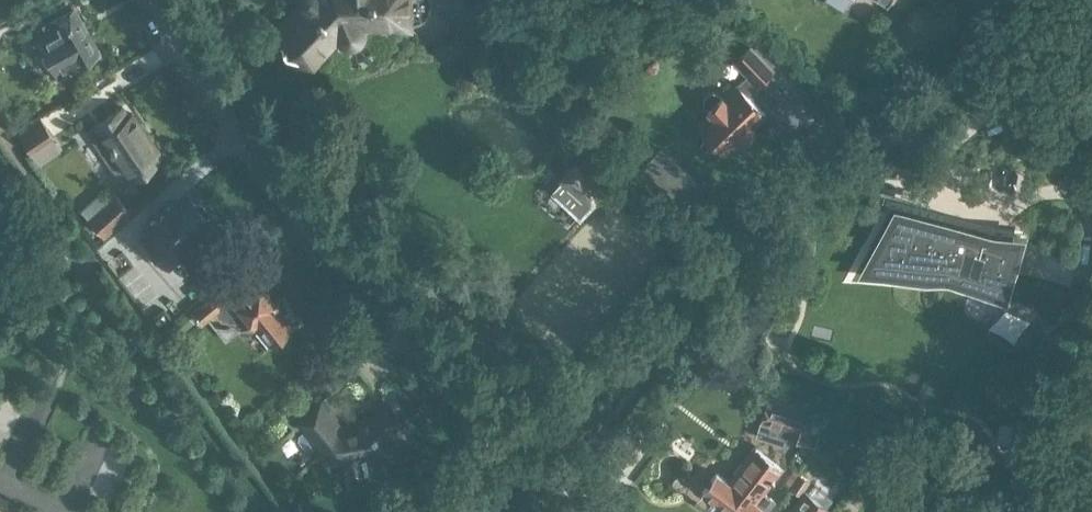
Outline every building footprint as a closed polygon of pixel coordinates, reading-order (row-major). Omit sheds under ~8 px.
[(9,16),(1,0),(0,0),(0,21),(9,16)] [(297,1),(271,29),(280,61),(313,69),(331,49),(329,47),(335,41),(335,40),(337,41),(341,43),(344,45),(348,46),(352,45),(355,45),(357,43),(360,41),(362,39),(365,32),(366,27),(367,26),(386,24),(386,28),(412,28),(412,22),(415,21),(418,20),(421,18),(424,16),(426,14),(429,9),(430,5),(430,2),(430,0),(297,0),(297,1)] [(44,24),(49,32),(38,38),(44,49),(42,54),(47,64),(53,64),(55,68),(72,58),(75,63),(98,50),(74,7),(44,24)] [(772,69),(749,46),(733,62),(747,75),(757,85),(772,69)] [(702,101),(703,105),(707,109),(706,109),(709,112),(696,125),(707,137),(700,145),(714,159),(722,152),(723,153),(764,113),(746,95),(757,85),(747,75),(723,98),(720,96),(717,93),(712,91),(707,93),(704,96),(702,101)] [(158,160),(153,153),(157,151),(144,132),(131,113),(127,115),(121,106),(87,128),(124,183),(158,160)] [(52,137),(42,122),(19,138),(29,153),(52,137)] [(691,175),(660,147),(641,166),(673,195),(691,175)] [(559,178),(579,197),(595,179),(575,160),(559,178)] [(99,193),(80,210),(104,235),(130,211),(115,194),(107,201),(99,193)] [(193,201),(186,193),(186,194),(184,195),(175,205),(172,201),(149,221),(153,225),(141,234),(165,263),(177,253),(181,257),(204,238),(200,235),(212,225),(205,217),(206,213),(197,201),(193,201)] [(1009,305),(1029,232),(997,229),(893,202),(853,277),(950,284),(1009,305)] [(220,319),(241,321),(241,327),(256,328),(270,344),(293,325),(251,276),(227,296),(229,299),(226,301),(216,289),(189,310),(200,323),(213,311),(220,319)] [(177,336),(186,328),(177,318),(168,325),(177,336)] [(327,371),(326,371),(315,381),(328,395),(340,385),(327,371)] [(320,398),(296,418),(331,461),(380,452),(394,439),(389,433),(402,421),(386,403),(372,416),(364,413),(353,423),(342,425),(320,398)] [(437,412),(426,401),(420,406),(430,418),(437,412)] [(814,419),(764,401),(756,426),(806,442),(814,419)] [(1032,418),(1016,415),(1010,450),(1025,453),(1032,418)] [(728,511),(727,511),(767,511),(776,500),(764,491),(783,466),(754,443),(727,479),(716,470),(701,490),(728,511)] [(810,480),(803,474),(794,485),(793,486),(792,487),(800,493),(810,480)] [(805,489),(786,511),(829,511),(831,509),(827,506),(833,499),(815,485),(808,492),(805,489)]
